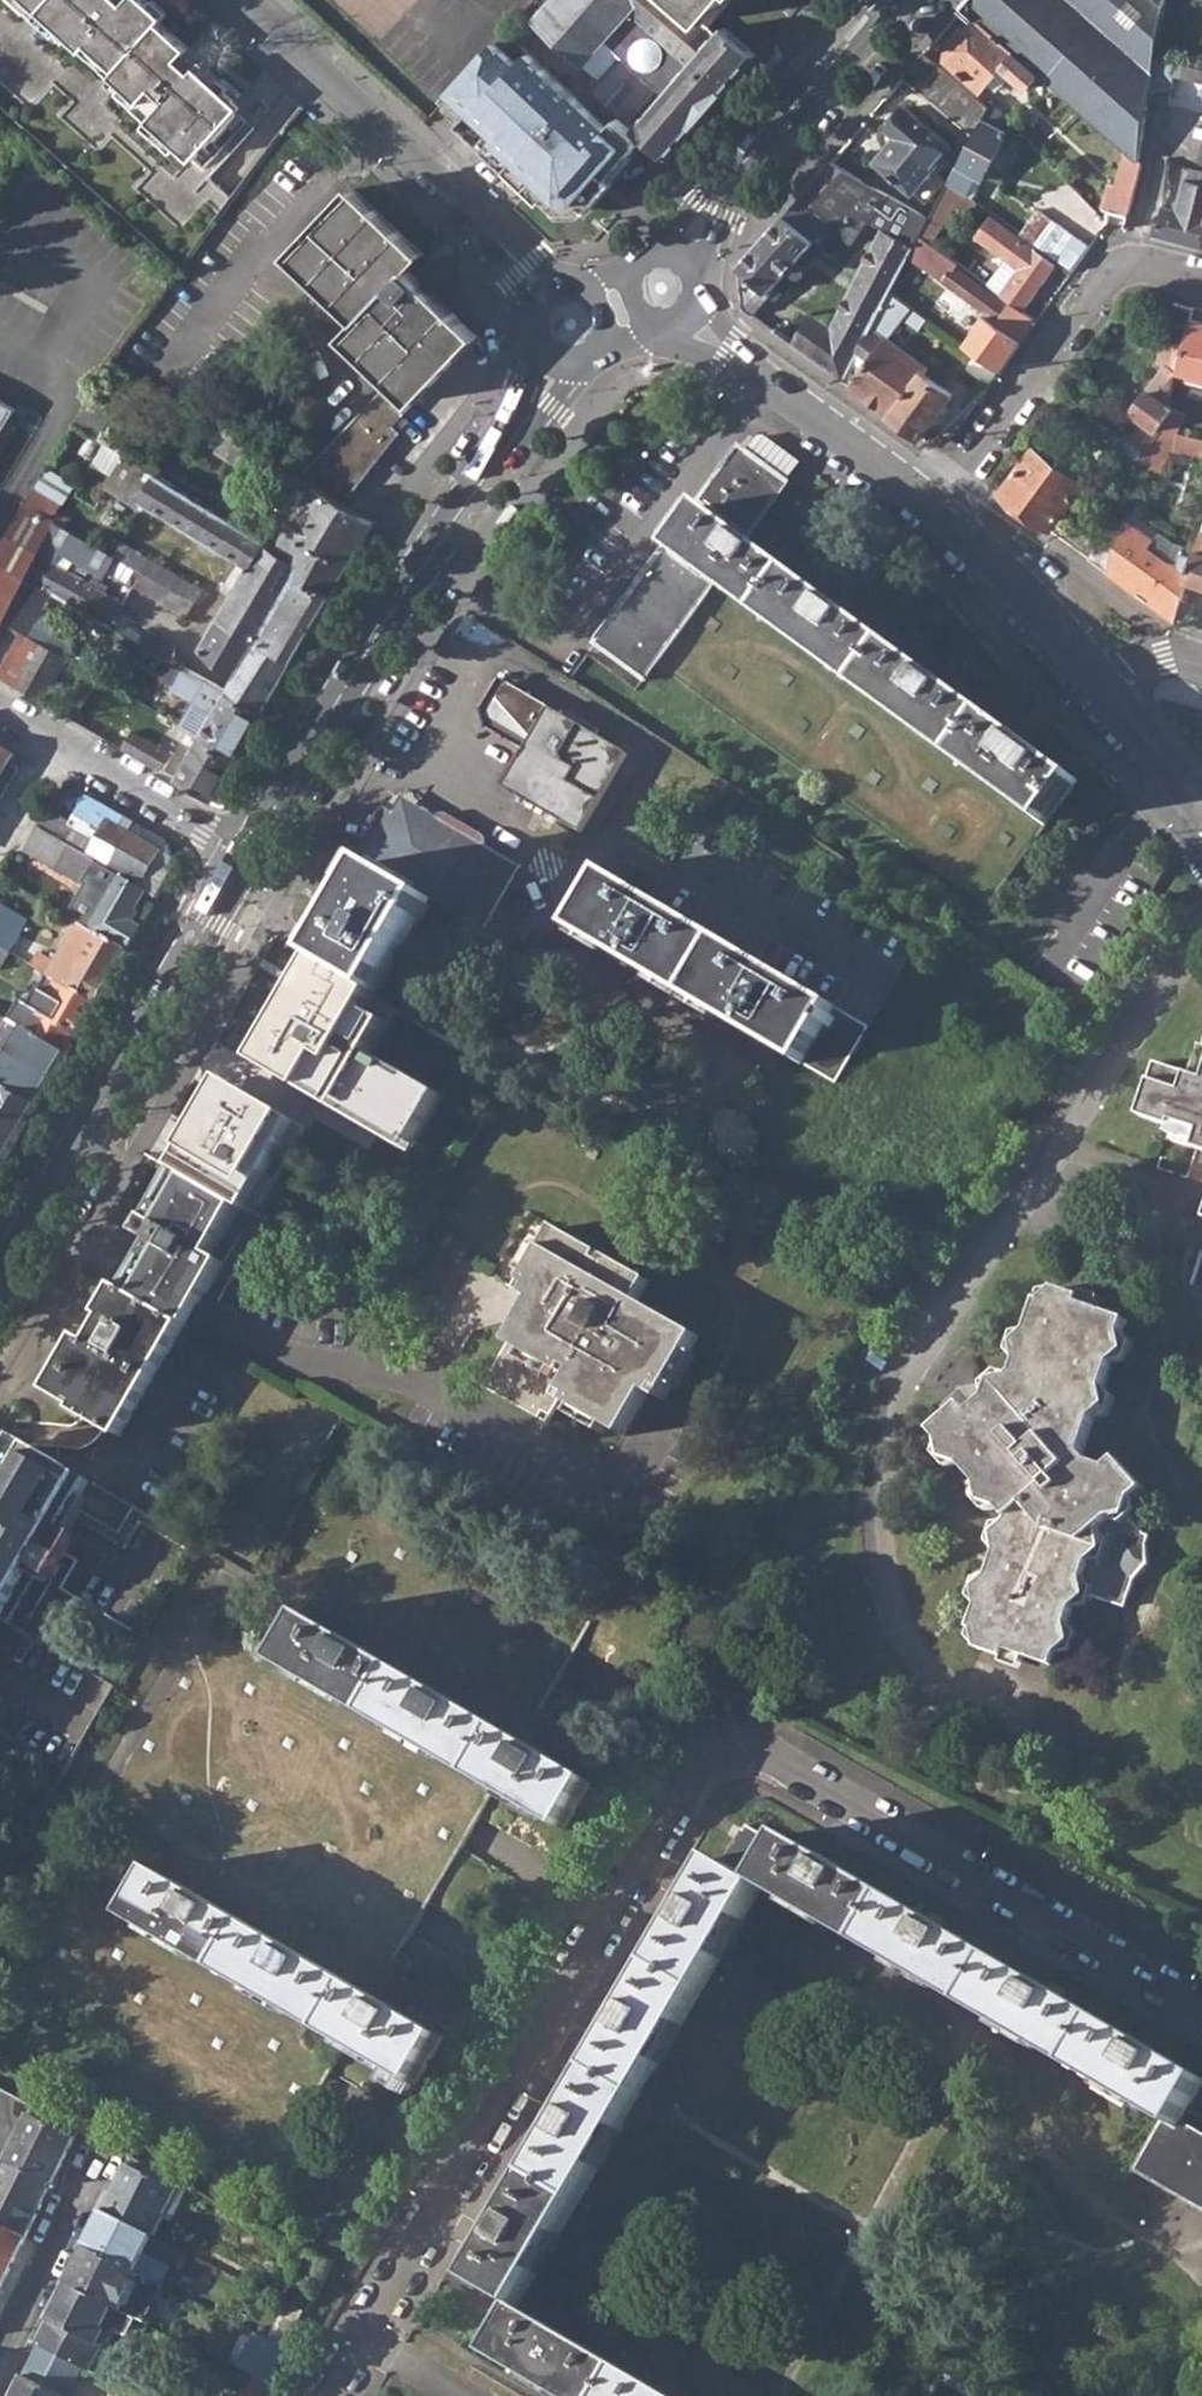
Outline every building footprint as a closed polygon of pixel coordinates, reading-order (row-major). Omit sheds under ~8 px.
[(181,271),(235,200),(197,162),(216,140),(219,142),(233,128),(235,130),(244,121),(237,110),(236,103),(243,95),(225,81),(223,83),(212,73),(209,75),(202,68),(208,63),(164,26),(167,20),(145,0),(0,0),(0,107),(181,271)] [(720,35),(709,24),(682,0),(555,0),(537,19),(602,79),(592,90),(623,117),(636,129),(665,96),(720,35)] [(709,24),(725,4),(729,0),(682,0),(709,24)] [(1138,154),(1154,49),(1161,3),(1162,0),(967,0),(964,4),(980,18),(1039,70),(1118,140),(1120,139),(1127,145),(1138,154)] [(1161,3),(1185,8),(1187,0),(1162,0),(1161,3)] [(1027,83),(1039,70),(980,18),(946,56),(982,87),(1004,63),(1027,83)] [(658,149),(668,159),(757,55),(745,45),(726,29),(720,35),(665,96),(636,129),(645,137),(658,149)] [(507,31),(444,101),(526,178),(562,212),(582,209),(645,137),(636,129),(623,117),(611,130),(507,31)] [(904,74),(975,131),(983,115),(991,101),(924,51),(904,74)] [(1171,85),(1175,80),(1197,85),(1201,68),(1201,67),(1180,60),(1180,56),(1161,51),(1155,79),(1171,85)] [(949,180),(970,194),(976,186),(1017,119),(996,96),(991,101),(983,115),(975,131),(949,180)] [(875,160),(911,191),(951,143),(907,105),(890,126),(897,133),(875,160)] [(1125,216),(1132,190),(1141,157),(1138,154),(1127,145),(1118,181),(1108,188),(1103,209),(1125,216)] [(886,229),(914,243),(917,238),(920,234),(930,214),(850,172),(831,158),(804,190),(840,220),(836,226),(853,241),(872,221),(886,229)] [(1199,245),(1201,233),(1201,232),(1201,172),(1189,168),(1176,210),(1163,207),(1155,234),(1199,245)] [(920,234),(934,240),(955,201),(969,212),(979,200),(970,194),(949,180),(930,214),(920,234)] [(395,381),(314,485),(315,486),(347,506),(406,432),(399,426),(480,336),(411,271),(426,255),(353,188),(292,255),(363,322),(349,339),(395,381)] [(744,308),(753,314),(772,292),(770,289),(827,222),(798,197),(740,266),(744,308)] [(1091,244),(1036,205),(1019,230),(1072,269),(1091,244)] [(1057,262),(992,215),(978,235),(1006,257),(987,282),(1014,302),(1022,309),(1057,262)] [(886,229),(830,327),(829,329),(858,350),(890,290),(897,276),(909,254),(914,243),(886,229)] [(909,254),(938,276),(959,291),(1000,320),(1010,307),(917,238),(914,243),(909,254)] [(842,379),(890,413),(922,371),(926,365),(888,337),(902,317),(918,330),(927,317),(890,290),(858,350),(842,379)] [(1124,435),(1143,449),(1156,433),(1175,406),(1170,403),(1177,375),(1190,317),(1192,305),(1174,301),(1160,359),(1164,369),(1134,411),(1139,415),(1124,435)] [(1014,302),(1010,307),(1000,320),(1009,327),(1022,309),(1014,302)] [(842,379),(858,350),(829,329),(830,327),(811,315),(793,343),(842,379)] [(1190,317),(1177,375),(1201,382),(1201,320),(1190,317)] [(999,369),(975,352),(964,367),(988,385),(999,369)] [(952,394),(922,371),(890,413),(920,435),(952,394)] [(17,407),(0,396),(0,436),(17,407)] [(216,451),(287,495),(299,476),(228,432),(216,451)] [(656,662),(986,906),(1079,781),(749,538),(803,462),(763,433),(749,452),(740,445),(595,643),(644,679),(656,662)] [(1135,459),(1163,471),(1175,441),(1156,433),(1143,449),(1135,459)] [(1133,462),(1135,459),(1143,449),(1124,435),(1115,448),(1133,462)] [(99,454),(119,466),(127,456),(107,442),(99,454)] [(1000,493),(1049,529),(1080,486),(1032,450),(1000,493)] [(276,550),(127,456),(119,466),(107,486),(139,507),(143,500),(250,566),(219,618),(293,661),(330,596),(297,577),(303,567),(276,550)] [(25,502),(54,519),(58,511),(63,503),(35,486),(25,502)] [(347,506),(315,486),(288,531),(348,566),(376,524),(347,506)] [(4,622),(26,576),(37,553),(44,539),(54,519),(25,502),(0,549),(0,630),(4,622)] [(512,509),(507,505),(492,528),(503,534),(518,512),(512,509)] [(54,519),(67,528),(72,519),(58,511),(54,519)] [(1192,557),(1181,553),(1178,561),(1167,560),(1149,546),(1155,539),(1124,518),(1121,528),(1108,572),(1175,621),(1186,581),(1192,557)] [(54,519),(44,539),(57,547),(103,572),(114,555),(67,528),(54,519)] [(1186,581),(1201,585),(1201,521),(1192,557),(1186,581)] [(1100,522),(1094,544),(1090,559),(1108,572),(1121,528),(1100,522)] [(1065,541),(1090,559),(1094,544),(1075,529),(1065,541)] [(297,577),(330,596),(348,566),(288,531),(276,550),(303,567),(297,577)] [(1161,532),(1155,539),(1149,546),(1167,560),(1178,561),(1181,553),(1183,545),(1161,532)] [(44,539),(37,553),(50,560),(57,547),(44,539)] [(121,542),(114,555),(142,572),(195,603),(203,589),(121,542)] [(51,591),(112,625),(120,611),(125,602),(104,590),(108,584),(94,575),(90,582),(50,560),(37,553),(26,576),(51,591)] [(195,603),(142,572),(135,586),(186,616),(195,603)] [(29,634),(51,591),(26,576),(4,622),(23,632),(29,634)] [(175,642),(120,611),(112,625),(172,659),(175,642)] [(236,678),(227,691),(263,711),(293,661),(219,618),(204,645),(236,678)] [(23,632),(0,672),(0,675),(44,700),(69,656),(29,634),(23,632)] [(203,738),(236,758),(263,711),(227,691),(186,668),(175,688),(197,701),(182,726),(203,738)] [(628,753),(513,685),(511,684),(498,708),(503,723),(533,740),(504,786),(553,815),(582,833),(628,753)] [(124,746),(164,770),(172,754),(173,752),(132,729),(124,746)] [(236,758),(203,738),(180,779),(206,794),(213,798),(236,758)] [(14,755),(0,746),(0,778),(14,755)] [(358,854),(375,864),(434,899),(486,928),(524,864),(422,805),(400,811),(388,805),(358,854)] [(39,829),(97,861),(110,869),(112,866),(143,883),(161,851),(110,823),(100,840),(50,813),(39,829)] [(27,851),(85,883),(96,864),(97,861),(39,829),(27,851)] [(85,883),(95,889),(109,897),(120,878),(96,864),(85,883)] [(434,899),(375,864),(325,948),(319,959),(378,996),(385,983),(434,899)] [(802,1064),(836,1006),(650,897),(607,871),(572,930),(802,1064)] [(146,892),(120,878),(109,897),(91,929),(127,949),(139,926),(129,920),(146,892)] [(76,920),(91,929),(109,897),(95,889),(76,920)] [(7,950),(16,935),(21,937),(30,922),(0,904),(0,946),(7,950)] [(61,981),(96,1002),(127,949),(91,929),(76,920),(69,915),(65,922),(77,929),(56,963),(39,953),(32,964),(50,976),(61,981)] [(1,970),(11,953),(7,950),(0,946),(0,970),(1,970)] [(378,996),(319,959),(257,1062),(438,1170),(501,1070),(378,996)] [(35,999),(46,1007),(61,981),(50,976),(35,999)] [(96,1002),(61,981),(46,1007),(43,1010),(38,1006),(31,1015),(14,1005),(7,1017),(25,1028),(67,1053),(96,1002)] [(8,1056),(25,1028),(7,1017),(3,1025),(0,1023),(0,1052),(8,1056)] [(37,1104),(67,1053),(25,1028),(8,1056),(0,1071),(0,1084),(37,1104)] [(0,1052),(0,1071),(8,1056),(0,1052)] [(1161,1062),(1144,1113),(1174,1124),(1176,1119),(1201,1127),(1201,1076),(1161,1062)] [(231,1080),(181,1170),(240,1204),(261,1215),(309,1123),(231,1080)] [(23,1128),(37,1104),(0,1084),(0,1116),(23,1128)] [(23,1128),(0,1116),(0,1168),(23,1128)] [(156,1151),(174,1156),(185,1123),(167,1118),(156,1151)] [(184,1323),(187,1325),(226,1258),(213,1251),(240,1204),(181,1170),(155,1215),(149,1212),(139,1230),(156,1240),(128,1289),(184,1323)] [(560,1399),(625,1435),(649,1391),(663,1399),(698,1335),(636,1300),(648,1279),(554,1227),(519,1291),(533,1299),(484,1386),(548,1422),(560,1399)] [(76,1409),(120,1435),(184,1323),(128,1289),(120,1284),(102,1313),(96,1309),(50,1388),(79,1404),(76,1409)] [(1010,1647),(1057,1664),(1062,1651),(1077,1636),(1072,1620),(1081,1599),(1086,1594),(1089,1591),(1128,1606),(1139,1576),(1155,1562),(1151,1539),(1154,1532),(1146,1530),(1132,1512),(1142,1491),(1149,1484),(1121,1456),(1110,1464),(1093,1457),(1084,1446),(1096,1411),(1109,1401),(1106,1381),(1114,1358),(1128,1346),(1125,1325),(1128,1316),(1080,1300),(1082,1294),(1055,1285),(1043,1286),(1029,1325),(1017,1337),(1020,1354),(1013,1373),(1006,1380),(996,1377),(991,1395),(988,1395),(973,1408),(964,1400),(935,1426),(949,1442),(950,1457),(966,1462),(986,1484),(990,1500),(1004,1506),(1012,1514),(1009,1521),(999,1528),(1005,1542),(993,1574),(980,1583),(985,1599),(976,1625),(987,1629),(981,1645),(1007,1654),(1010,1647)] [(0,1470),(0,1618),(12,1625),(43,1571),(57,1579),(84,1533),(70,1525),(76,1514),(96,1481),(20,1437),(0,1470)] [(274,1662),(493,1789),(565,1830),(593,1782),(556,1761),(550,1757),(460,1704),(320,1621),(304,1612),(294,1629),(291,1634),(288,1639),(280,1652),(274,1662)] [(775,1841),(749,1826),(738,1847),(727,1865),(759,1884),(780,1844),(775,1841)] [(785,1835),(780,1844),(759,1884),(858,1942),(1163,2118),(1177,2126),(1180,2121),(1201,2084),(1201,2077),(1199,2075),(1171,2059),(1159,2052),(1152,2048),(1074,2003),(1049,1988),(946,1928),(903,1904),(859,1878),(836,1864),(817,1853),(785,1835)] [(727,1865),(716,1858),(706,1875),(699,1886),(691,1900),(615,2030),(609,2040),(592,2070),(577,2094),(570,2107),(481,2256),(477,2264),(469,2277),(514,2303),(518,2308),(639,2101),(764,1887),(759,1884),(727,1865)] [(125,1921),(343,2044),(416,2086),(444,2037),(369,1994),(359,1988),(351,1984),(291,1950),(285,1947),(279,1943),(215,1906),(205,1900),(196,1895),(154,1871),(138,1899),(134,1905),(130,1912),(125,1921)] [(75,2138),(30,2116),(35,2107),(0,2089),(0,2158),(53,2184),(75,2138)] [(80,2130),(35,2107),(30,2116),(75,2138),(80,2130)] [(1201,2183),(1201,2134),(1180,2121),(1177,2126),(1163,2118),(1134,2169),(1180,2196),(1190,2202),(1201,2183)] [(0,2158),(0,2226),(25,2239),(53,2184),(0,2158)] [(105,2213),(154,2237),(177,2191),(128,2165),(105,2213)] [(1190,2202),(1201,2209),(1201,2183),(1190,2202)] [(105,2213),(88,2248),(135,2272),(137,2273),(164,2286),(168,2289),(186,2253),(154,2237),(105,2213)] [(25,2239),(0,2226),(0,2290),(25,2239)] [(139,2319),(145,2322),(164,2286),(137,2273),(135,2272),(88,2248),(70,2285),(139,2319)] [(130,2338),(139,2319),(70,2285),(38,2348),(82,2369),(91,2374),(111,2334),(104,2330),(107,2326),(130,2338)] [(518,2308),(514,2303),(497,2330),(487,2348),(485,2353),(541,2384),(562,2395),(672,2395),(518,2308)] [(271,2340),(289,2349),(307,2312),(289,2304),(271,2340)] [(82,2369),(38,2348),(23,2379),(56,2395),(69,2395),(82,2369)] [(271,2385),(256,2377),(246,2395),(265,2395),(271,2385)] [(23,2379),(15,2395),(56,2395),(23,2379)]
